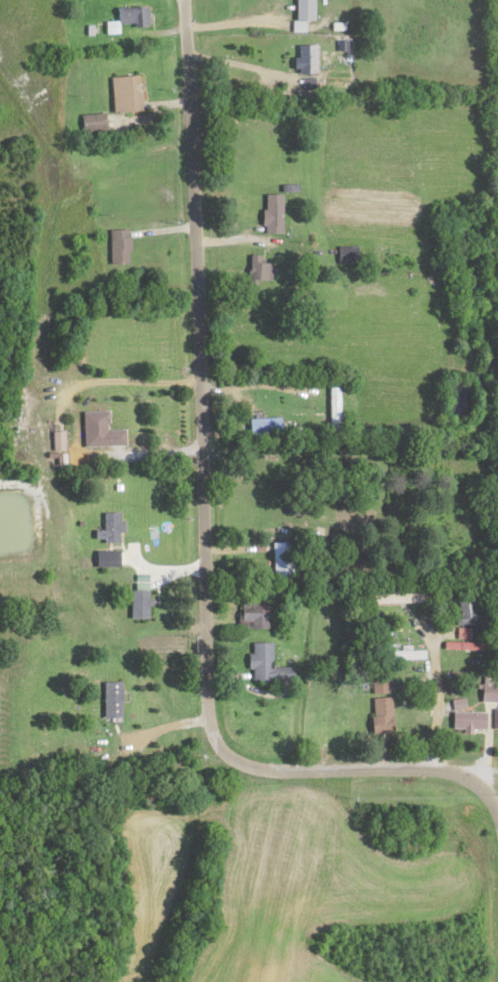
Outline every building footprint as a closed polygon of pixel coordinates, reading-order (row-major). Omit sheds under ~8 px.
[(294,18),(314,18),(314,0),(294,0),(294,18)] [(103,21),(103,32),(116,32),(116,26),(146,24),(145,6),(113,8),(114,21),(103,21)] [(292,71),(316,71),(316,43),(296,43),(296,56),(292,56),(292,71)] [(109,76),(111,111),(141,109),(138,74),(109,76)] [(79,112),(79,129),(105,129),(105,112),(79,112)] [(280,231),(280,193),(261,193),(261,231),(280,231)] [(130,228),(109,228),(109,262),(130,262),(130,228)] [(354,245),(335,245),(335,261),(354,261),(354,245)] [(248,278),(271,278),(271,260),(263,260),(263,254),(248,254),(248,278)] [(124,427),(106,427),(106,409),(81,409),(81,443),(124,443),(124,427)] [(278,433),(278,416),(245,416),(245,433),(278,433)] [(100,510),(100,539),(119,539),(119,510),(100,510)] [(290,540),(270,540),(270,573),(290,573),(290,540)] [(129,615),(147,615),(147,581),(129,581),(129,615)] [(473,595),(454,595),(454,622),(473,622),(473,595)] [(239,626),(265,626),(265,597),(239,597),(239,626)] [(249,668),(252,668),(252,678),(293,678),(293,664),(272,664),(272,640),(249,640),(249,668)] [(423,656),(423,649),(407,649),(407,644),(398,644),(398,649),(390,649),(390,656),(423,656)] [(387,691),(387,669),(369,670),(369,691),(387,691)] [(121,715),(121,680),(102,680),(102,715),(121,715)] [(390,731),(390,695),(369,695),(369,731),(390,731)] [(483,727),(483,710),(463,710),(463,697),(449,697),(449,727),(483,727)] [(407,698),(407,726),(426,726),(426,698),(407,698)]
